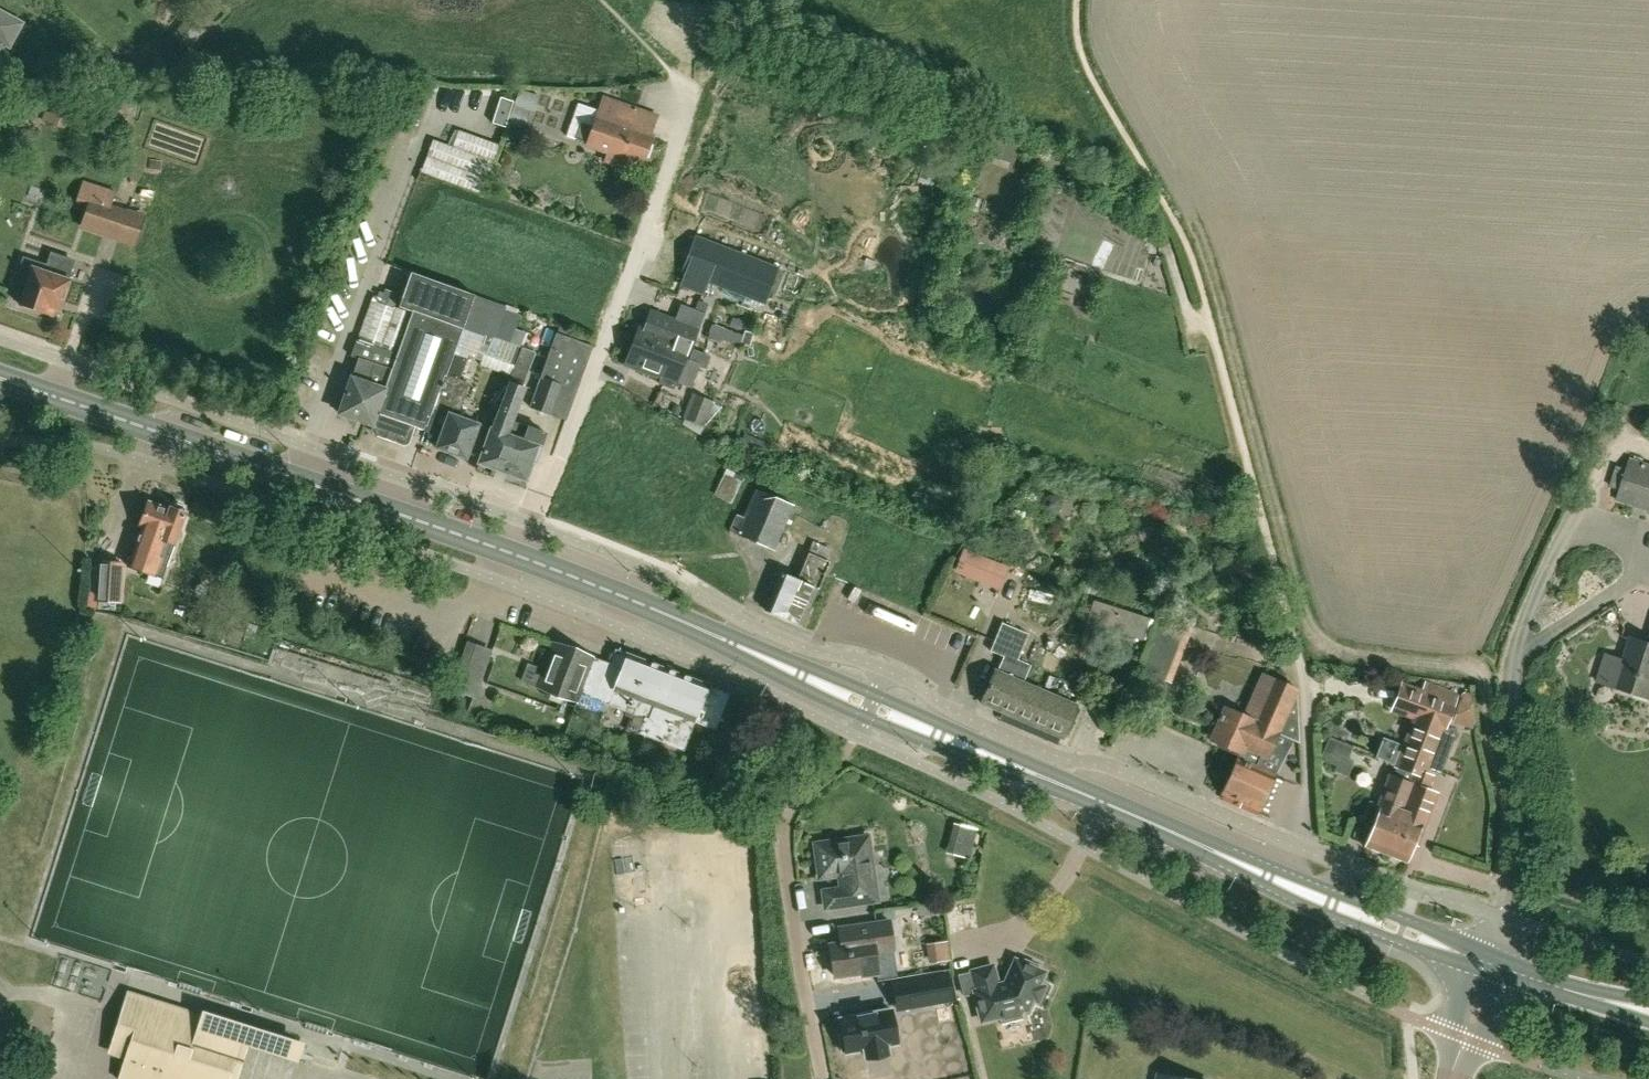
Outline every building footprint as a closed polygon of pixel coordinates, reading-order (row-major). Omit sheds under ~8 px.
[(0,10),(0,42),(9,47),(22,23),(0,10)] [(519,89),(513,105),(529,111),(535,94),(519,89)] [(500,97),(491,123),(504,127),(513,102),(500,97)] [(603,100),(599,111),(577,103),(566,136),(588,143),(588,144),(609,152),(607,160),(618,164),(621,156),(641,163),(650,136),(629,129),(635,111),(603,100)] [(984,151),(1013,161),(1022,135),(992,125),(984,151)] [(418,171),(480,192),(497,142),(451,127),(446,143),(429,138),(418,171)] [(78,229),(134,247),(144,216),(88,198),(78,229)] [(778,269),(694,238),(682,271),(685,273),(680,285),(703,294),(708,281),(765,303),(778,269)] [(52,314),(55,306),(60,308),(68,281),(61,279),(68,258),(50,253),(45,273),(33,269),(21,304),(52,314)] [(427,426),(428,422),(463,329),(475,296),(411,273),(398,307),(412,312),(396,354),(357,340),(351,356),(357,358),(339,414),(406,436),(412,421),(427,426)] [(521,349),(493,339),(505,306),(475,296),(463,329),(428,422),(444,427),(437,447),(466,458),(471,443),(484,448),(492,427),(484,424),(483,426),(457,417),(469,383),(459,379),(467,355),(474,358),(474,359),(481,362),(479,365),(498,372),(510,377),(521,349)] [(630,351),(625,365),(660,378),(658,383),(673,389),(676,381),(692,387),(699,367),(705,369),(710,356),(693,350),(689,359),(686,358),(688,352),(688,353),(698,328),(703,313),(680,304),(675,319),(651,311),(645,326),(640,324),(635,339),(632,338),(627,350),(630,351)] [(712,322),(706,332),(736,347),(741,336),(712,322)] [(565,420),(591,346),(556,333),(529,407),(565,420)] [(510,377),(492,427),(484,448),(478,464),(526,481),(532,465),(533,465),(544,433),(529,428),(524,440),(508,434),(525,388),(520,386),(532,353),(521,349),(510,377)] [(713,402),(692,394),(682,418),(704,426),(713,402)] [(1629,459),(1616,500),(1648,510),(1648,465),(1629,459)] [(712,495),(731,501),(740,475),(721,469),(712,495)] [(744,518),(737,515),(730,530),(774,549),(793,505),(756,489),(744,518)] [(127,566),(156,575),(159,564),(168,567),(176,542),(180,540),(182,533),(180,529),(187,511),(184,510),(183,506),(176,504),(172,506),(170,505),(169,508),(148,501),(127,566)] [(810,541),(807,552),(825,557),(828,546),(810,541)] [(999,588),(1008,563),(959,547),(950,572),(999,588)] [(817,589),(829,562),(809,553),(797,580),(780,573),(765,610),(802,626),(818,589),(817,589)] [(79,558),(78,601),(99,602),(100,559),(79,558)] [(100,603),(122,603),(123,564),(101,563),(100,603)] [(1093,600),(1086,622),(1142,640),(1149,618),(1093,600)] [(1194,624),(1163,613),(1142,672),(1171,683),(1189,636),(1187,634),(1190,625),(1193,627),(1194,624)] [(1017,679),(1023,682),(1031,665),(1017,659),(1028,634),(1002,623),(990,650),(1003,656),(997,671),(994,670),(980,702),(1003,712),(1017,679)] [(1615,687),(1648,697),(1648,641),(1648,644),(1629,638),(1623,659),(1615,687)] [(449,690),(475,698),(491,650),(466,641),(449,690)] [(581,702),(599,660),(553,642),(543,670),(528,665),(522,681),(581,702)] [(599,660),(581,702),(593,707),(596,700),(644,718),(638,732),(683,750),(694,720),(715,728),(728,694),(707,686),(708,685),(616,649),(610,664),(599,660)] [(1268,760),(1278,733),(1298,740),(1295,690),(1261,675),(1243,717),(1224,709),(1212,739),(1241,751),(1223,793),(1260,809),(1275,776),(1254,768),(1258,757),(1268,760)] [(1017,679),(1003,712),(1063,737),(1077,704),(1023,682),(1017,679)] [(1400,683),(1389,711),(1413,720),(1403,746),(1396,765),(1415,772),(1430,778),(1431,775),(1426,773),(1427,769),(1433,753),(1445,757),(1455,732),(1444,728),(1454,703),(1424,692),(1400,683)] [(1463,691),(1452,722),(1471,729),(1474,721),(1471,694),(1463,691)] [(1323,748),(1318,759),(1343,770),(1348,759),(1323,748)] [(1376,818),(1365,847),(1406,863),(1413,844),(1418,832),(1421,833),(1428,813),(1446,820),(1458,789),(1430,778),(1415,772),(1411,783),(1392,776),(1389,774),(1376,807),(1373,814),(1376,816),(1377,816),(1376,818)] [(949,852),(968,857),(975,827),(955,823),(949,852)] [(876,900),(872,870),(867,836),(814,844),(819,877),(835,875),(836,873),(838,887),(822,889),(824,908),(876,900)] [(878,972),(875,952),(893,949),(889,921),(837,928),(839,944),(829,945),(830,950),(826,953),(827,961),(832,962),(834,976),(861,972),(861,975),(878,972)] [(993,965),(971,971),(976,990),(974,991),(982,1021),(1002,1015),(1003,1020),(1020,1016),(1019,1011),(1027,1009),(1032,997),(1030,997),(1036,984),(1038,985),(1044,972),(1037,969),(1038,964),(1024,958),(1022,963),(1015,960),(1005,983),(998,985),(993,965)] [(947,973),(916,979),(892,984),(897,1010),(921,1005),(951,1000),(947,973)] [(118,1019),(108,1053),(124,1058),(118,1078),(236,1078),(247,1045),(298,1061),(302,1050),(250,1034),(126,995),(118,1019)] [(859,1016),(839,1020),(842,1033),(838,1034),(841,1052),(845,1051),(845,1053),(864,1049),(866,1058),(888,1054),(886,1045),(897,1043),(892,1011),(872,1014),(872,1013),(859,1016)]
